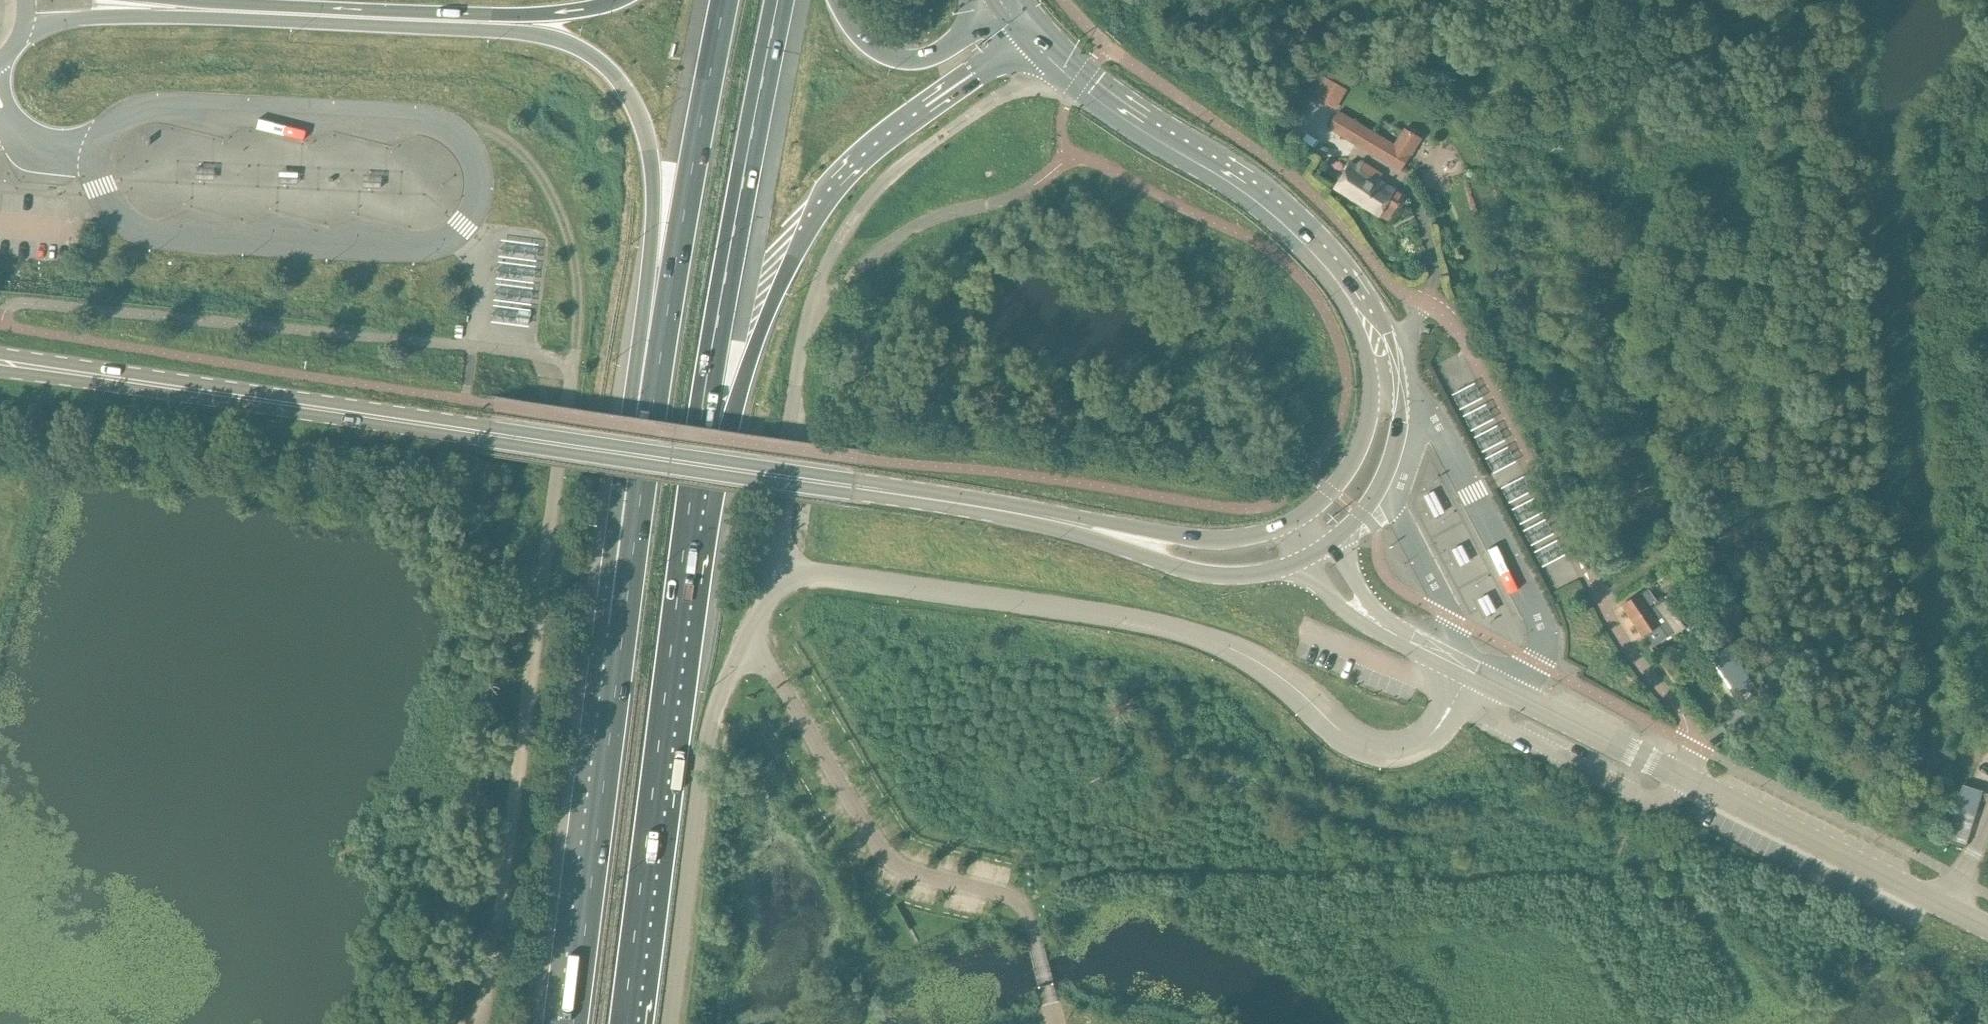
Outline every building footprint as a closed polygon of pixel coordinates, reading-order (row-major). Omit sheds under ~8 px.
[(1371,130),(1361,124),(1339,111),(1328,128),(1400,172),(1422,140),(1403,128),(1394,144),(1371,130)] [(1346,171),(1344,174),(1335,188),(1380,214),(1389,219),(1404,194),(1372,176),(1375,171),(1361,163),(1358,168),(1350,163),(1346,171)] [(1639,595),(1622,606),(1642,636),(1654,628),(1659,625),(1660,624),(1668,636),(1674,632),(1676,633),(1700,614),(1683,591),(1660,607),(1657,602),(1648,588),(1639,595)] [(1734,653),(1717,665),(1738,697),(1755,685),(1736,656),(1734,653)] [(1673,662),(1665,667),(1671,676),(1679,671),(1673,662)] [(1963,785),(1957,808),(1976,813),(1982,790),(1963,785)]
